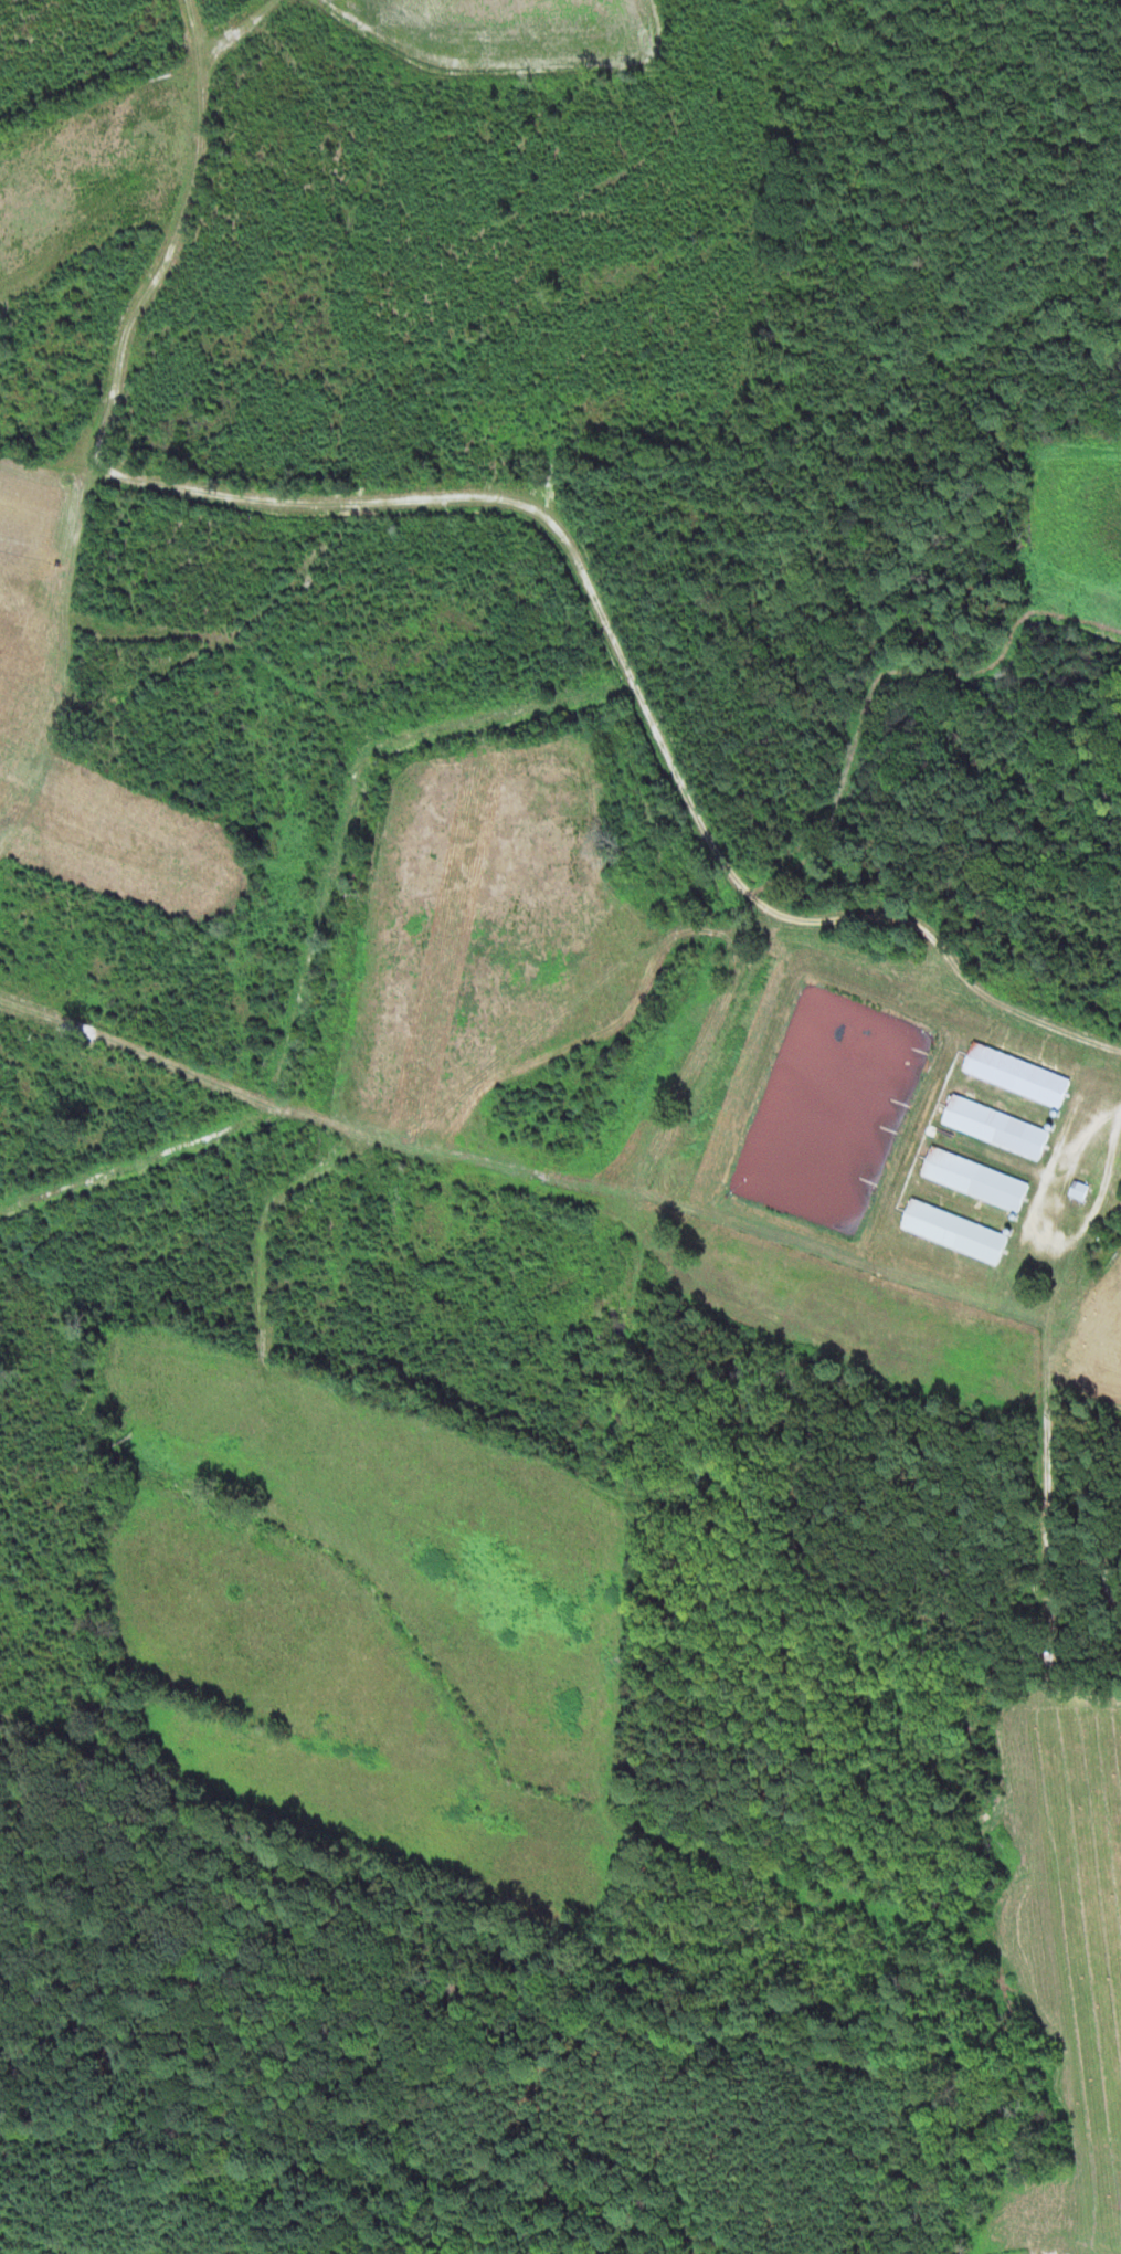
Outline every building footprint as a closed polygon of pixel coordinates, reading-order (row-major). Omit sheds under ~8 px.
[(1076,1078),(978,1042),(968,1073),(1065,1108),(1076,1078)] [(1045,1159),(1055,1128),(956,1096),(946,1127),(1045,1159)] [(925,1177),(1023,1213),(1034,1183),(936,1147),(925,1177)] [(1086,1201),(1091,1188),(1078,1182),(1073,1195),(1086,1201)] [(905,1230),(1003,1266),(1014,1235),(916,1199),(905,1230)]
